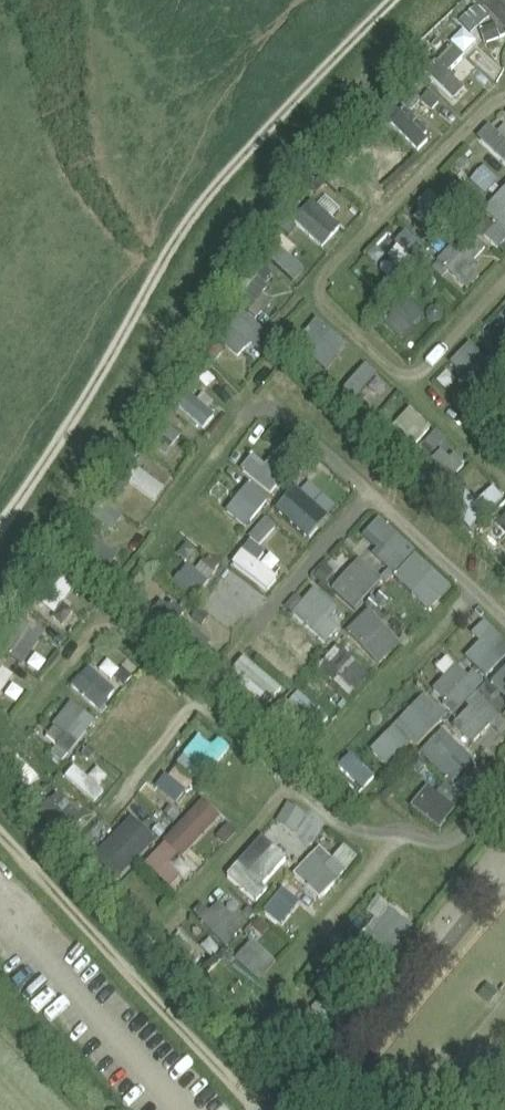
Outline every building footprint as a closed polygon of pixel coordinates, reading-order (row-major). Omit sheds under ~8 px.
[(501,24),(504,28),(504,0),(487,0),(482,5),(501,24)] [(479,5),(460,22),(472,35),(491,19),(479,5)] [(501,24),(496,26),(496,25),(480,30),(486,45),(501,40),(500,38),(504,36),(504,28),(501,24)] [(436,62),(425,73),(455,102),(466,90),(449,74),(464,58),(453,48),(438,63),(436,62)] [(422,98),(412,89),(402,100),(412,109),(422,98)] [(422,100),(433,111),(441,102),(429,92),(422,100)] [(404,114),(393,125),(418,151),(429,140),(404,114)] [(504,163),(504,126),(497,134),(490,128),(479,139),(504,163)] [(456,165),(462,171),(468,164),(463,159),(456,165)] [(474,184),(486,195),(500,181),(487,169),(474,184)] [(318,193),(327,183),(321,178),(312,188),(318,193)] [(430,191),(421,204),(439,218),(449,205),(430,191)] [(485,211),(504,230),(504,191),(485,211)] [(324,247),(342,226),(320,207),(302,227),(324,247)] [(281,229),(290,236),(297,227),(288,220),(281,229)] [(485,238),(498,250),(504,243),(504,232),(498,225),(495,228),(485,238)] [(439,263),(447,271),(469,291),(481,277),(472,269),(469,266),(475,260),(487,247),(468,229),(438,262),(439,263)] [(398,246),(389,256),(412,276),(431,256),(405,233),(395,244),(398,246)] [(440,239),(431,247),(438,254),(446,247),(440,239)] [(265,285),(274,274),(259,263),(254,270),(261,276),(259,278),(258,279),(265,285)] [(447,272),(438,263),(433,269),(442,277),(447,272)] [(248,269),(226,297),(257,321),(272,300),(265,294),(269,288),(265,285),(258,279),(259,278),(248,269)] [(398,280),(406,287),(414,278),(406,271),(398,280)] [(438,281),(431,273),(424,280),(432,287),(438,281)] [(385,324),(401,340),(415,326),(418,328),(424,322),(422,320),(425,317),(408,300),(385,324)] [(431,308),(427,314),(429,320),(434,324),(441,323),(445,317),(443,311),(437,307),(431,308)] [(218,339),(239,358),(252,344),(264,355),(276,342),(242,312),(218,339)] [(259,321),(266,327),(271,321),(265,315),(259,321)] [(296,346),(326,372),(348,346),(318,320),(296,346)] [(217,362),(225,352),(214,344),(206,353),(217,362)] [(501,375),(471,345),(453,363),(483,393),(501,375)] [(343,393),(363,410),(386,384),(367,367),(343,393)] [(208,371),(199,379),(208,389),(217,380),(208,371)] [(314,383),(326,392),(333,383),(321,374),(314,383)] [(474,397),(464,388),(454,398),(464,407),(461,410),(468,417),(476,408),(470,402),(474,397)] [(388,427),(388,428),(376,442),(401,464),(432,430),(411,410),(392,431),(388,427)] [(147,441),(166,456),(184,434),(165,418),(147,441)] [(279,449),(288,439),(278,430),(269,440),(279,449)] [(436,431),(425,444),(436,452),(447,439),(436,431)] [(309,453),(299,445),(292,453),(301,462),(309,453)] [(462,470),(451,459),(442,451),(428,466),(415,454),(403,466),(435,497),(462,470)] [(272,495),(293,470),(275,456),(266,467),(253,456),(242,470),(272,495)] [(312,460),(304,470),(310,475),(318,465),(312,460)] [(156,501),(166,489),(146,473),(136,486),(156,501)] [(107,488),(119,497),(128,486),(115,477),(107,488)] [(227,512),(248,529),(271,500),(250,484),(227,512)] [(277,510),(309,539),(329,517),(296,488),(277,510)] [(495,488),(481,501),(477,505),(465,492),(464,491),(448,505),(471,531),(504,500),(495,488)] [(438,500),(445,508),(454,499),(446,491),(438,500)] [(123,518),(102,503),(93,516),(114,531),(123,518)] [(251,537),(261,546),(277,528),(267,519),(251,537)] [(374,557),(395,576),(416,553),(381,520),(364,538),(379,552),(374,557)] [(87,532),(79,542),(77,550),(71,558),(99,581),(109,569),(101,562),(110,551),(90,534),(87,532)] [(281,576),(286,568),(268,555),(263,563),(281,576)] [(211,557),(205,565),(214,573),(221,565),(211,557)] [(451,589),(416,557),(395,579),(431,611),(451,589)] [(334,591),(356,611),(383,581),(361,561),(334,591)] [(209,580),(196,570),(189,564),(174,583),(195,601),(208,584),(209,580)] [(315,577),(324,585),(335,572),(326,564),(315,577)] [(381,579),(387,584),(395,576),(389,571),(381,579)] [(35,599),(56,614),(76,588),(55,572),(35,599)] [(338,612),(314,591),(304,603),(293,615),(326,644),(339,630),(340,629),(330,621),(338,612)] [(386,606),(393,599),(383,591),(376,598),(386,606)] [(293,615),(304,603),(296,596),(285,608),(293,615)] [(382,606),(373,598),(365,606),(375,615),(382,606)] [(34,610),(24,603),(17,613),(27,620),(34,610)] [(141,631),(161,646),(185,616),(174,607),(168,608),(163,603),(152,617),(149,615),(138,628),(141,631)] [(193,620),(203,627),(211,617),(201,609),(193,620)] [(401,644),(370,611),(347,633),(379,666),(401,644)] [(19,619),(0,646),(0,652),(23,667),(45,637),(19,619)] [(488,679),(504,661),(504,640),(485,621),(472,635),(481,643),(466,658),(488,679)] [(202,634),(182,657),(192,666),(212,643),(202,634)] [(319,668),(350,697),(370,676),(339,647),(319,668)] [(205,676),(211,668),(205,663),(199,671),(205,676)] [(14,676),(0,666),(0,696),(14,676)] [(455,715),(485,683),(473,673),(469,677),(457,666),(456,667),(446,677),(433,691),(445,703),(443,705),(455,715)] [(115,690),(89,667),(72,686),(101,712),(110,702),(107,700),(115,690)] [(116,678),(125,686),(134,676),(125,668),(116,678)] [(504,698),(504,669),(491,685),(504,698)] [(220,680),(212,673),(208,678),(216,686),(220,680)] [(488,683),(480,691),(490,701),(498,693),(488,683)] [(298,693),(289,702),(319,730),(327,721),(298,693)] [(425,696),(371,751),(389,768),(413,744),(418,748),(447,718),(425,696)] [(473,745),(491,727),(501,717),(481,698),(470,709),(453,726),(473,745)] [(343,711),(349,705),(344,701),(339,708),(343,711)] [(64,734),(56,744),(56,745),(57,746),(69,756),(96,722),(72,702),(53,725),(56,727),(64,734)] [(421,755),(452,786),(475,762),(443,732),(421,755)] [(179,763),(201,783),(225,756),(203,736),(179,763)] [(69,756),(57,746),(52,753),(63,762),(69,756)] [(89,746),(82,756),(91,762),(98,752),(89,746)] [(337,769),(363,792),(377,777),(351,753),(337,769)] [(4,767),(0,770),(0,774),(23,795),(40,777),(19,757),(11,765),(8,762),(4,767)] [(412,766),(421,773),(428,765),(420,758),(412,766)] [(97,803),(107,790),(76,767),(66,781),(97,803)] [(157,787),(178,804),(195,783),(176,769),(169,778),(166,775),(157,787)] [(381,797),(387,802),(395,794),(389,788),(381,797)] [(427,803),(420,797),(411,807),(440,830),(457,809),(436,792),(427,803)] [(60,794),(53,802),(52,802),(51,801),(48,804),(38,814),(69,844),(81,832),(76,827),(85,818),(60,794)] [(38,814),(48,804),(38,795),(28,805),(38,814)] [(166,844),(179,856),(181,858),(220,817),(204,802),(165,843),(166,844)] [(307,814),(289,804),(278,823),(295,834),(307,814)] [(164,813),(175,822),(181,815),(170,806),(164,813)] [(107,893),(157,842),(133,819),(83,870),(107,893)] [(230,824),(218,837),(226,844),(237,831),(230,824)] [(159,825),(153,831),(160,838),(166,832),(159,825)] [(263,838),(229,877),(258,903),(268,891),(263,886),(287,859),(263,838)] [(170,866),(179,856),(166,844),(145,866),(170,889),(181,877),(170,866)] [(321,899),(347,872),(334,860),(321,848),(295,875),(321,899)] [(77,849),(68,858),(78,868),(87,859),(77,849)] [(264,912),(281,926),(300,903),(283,889),(264,912)] [(99,891),(92,897),(99,904),(105,898),(99,891)] [(199,918),(208,910),(202,904),(194,912),(199,918)] [(237,940),(236,939),(230,932),(239,924),(220,904),(201,921),(227,949),(237,940)] [(243,913),(251,920),(257,914),(249,907),(243,913)] [(393,910),(372,936),(367,943),(389,960),(414,927),(393,910)] [(270,927),(260,918),(253,926),(263,935),(270,927)] [(150,928),(142,936),(149,943),(157,935),(150,928)] [(155,952),(171,937),(164,930),(148,945),(155,952)] [(172,941),(170,939),(156,953),(184,983),(198,969),(195,965),(203,958),(180,934),(172,941)] [(236,960),(260,981),(276,962),(252,941),(236,960)] [(230,961),(236,955),(231,950),(225,956),(230,961)] [(360,963),(372,973),(383,961),(371,951),(360,963)] [(223,990),(211,977),(200,988),(211,1001),(223,990)] [(500,993),(489,984),(479,996),(489,1005),(500,993)] [(291,1033),(301,1042),(310,1031),(299,1023),(291,1033)]
